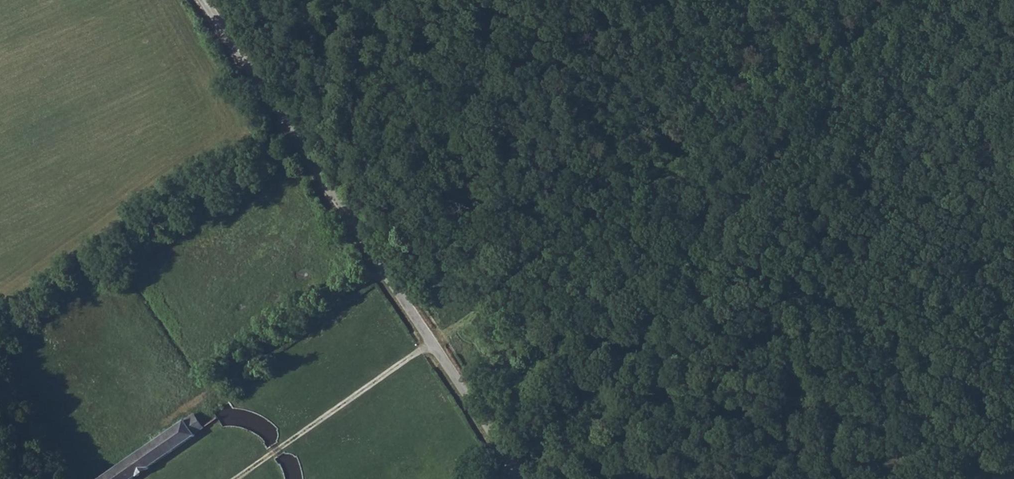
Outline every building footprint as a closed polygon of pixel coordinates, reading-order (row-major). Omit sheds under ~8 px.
[(207,427),(196,411),(101,478),(135,478),(207,427)]
